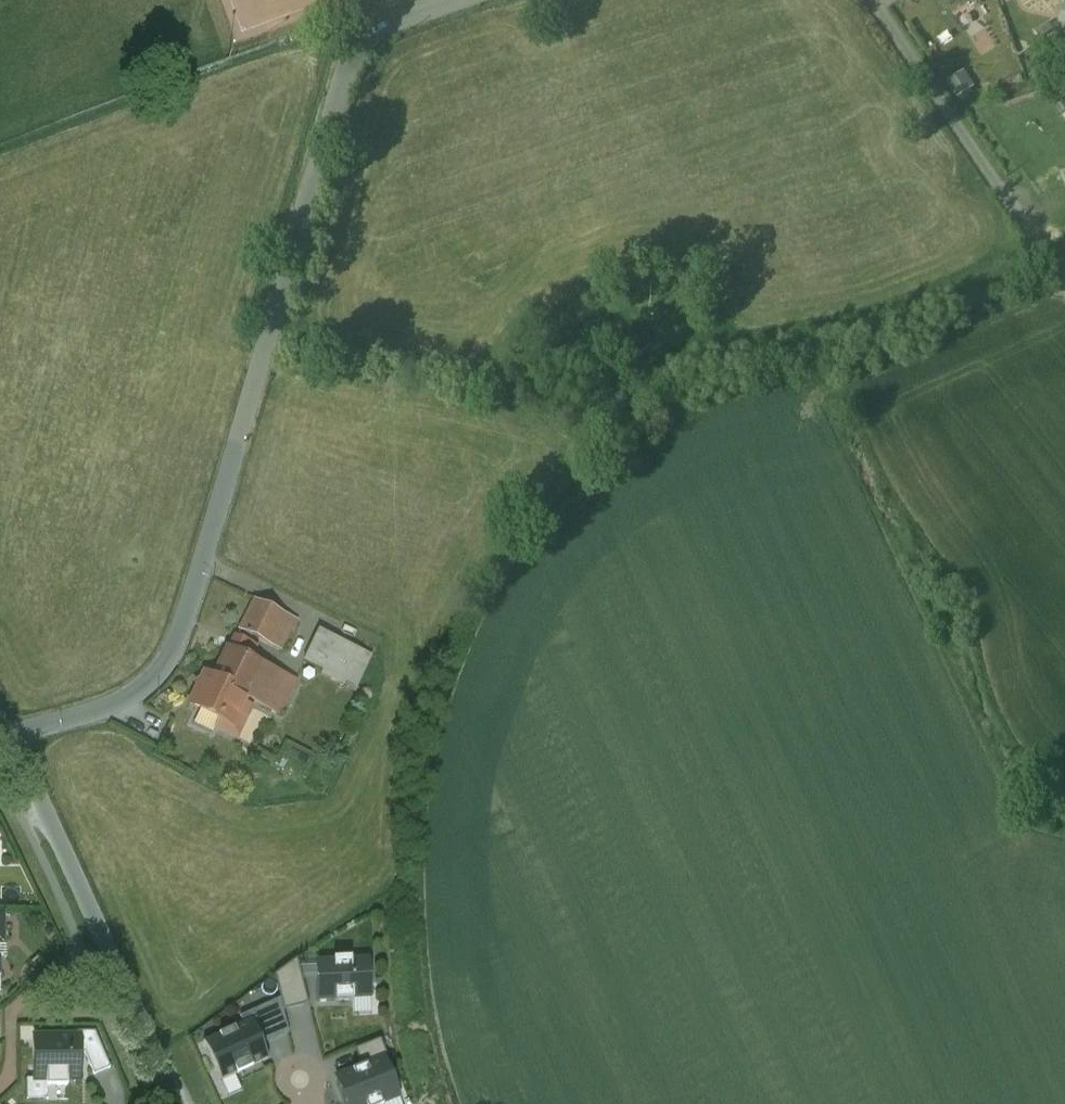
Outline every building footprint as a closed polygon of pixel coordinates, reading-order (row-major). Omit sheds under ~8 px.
[(970,87),(961,73),(948,81),(957,95),(970,87)] [(286,615),(255,600),(239,631),(271,647),(286,615)] [(339,641),(319,631),(304,662),(323,672),(324,672),(339,641)] [(215,680),(245,698),(261,706),(277,673),(252,660),(258,647),(236,637),(215,680)] [(358,650),(339,641),(324,672),(323,672),(322,676),(340,685),(358,650)] [(293,680),(277,673),(261,706),(277,713),(293,680)] [(245,698),(215,680),(204,675),(201,682),(195,684),(197,689),(190,705),(220,720),(216,728),(237,738),(251,708),(242,704),(245,698)] [(283,1011),(309,1005),(297,959),(274,975),(283,1011)] [(351,961),(351,959),(333,960),(333,961),(320,962),(321,980),(317,980),(318,1001),(336,1000),(336,1002),(353,1001),(353,999),(370,998),(368,960),(351,961)] [(240,1017),(243,1024),(251,1021),(261,1044),(287,1033),(287,1034),(289,1034),(280,999),(240,1017)] [(221,1082),(239,1074),(238,1071),(268,1058),(261,1044),(251,1021),(243,1024),(203,1042),(221,1082)] [(77,1033),(77,1037),(78,1037),(78,1054),(85,1053),(94,1075),(110,1068),(95,1032),(77,1033)] [(77,1037),(35,1037),(35,1081),(46,1081),(46,1087),(68,1087),(68,1080),(79,1080),(78,1054),(78,1037),(77,1037)] [(355,1049),(361,1067),(384,1058),(384,1059),(388,1058),(381,1039),(355,1049)] [(337,1082),(346,1103),(384,1103),(399,1098),(384,1059),(384,1058),(361,1067),(350,1071),(352,1076),(337,1082)]
